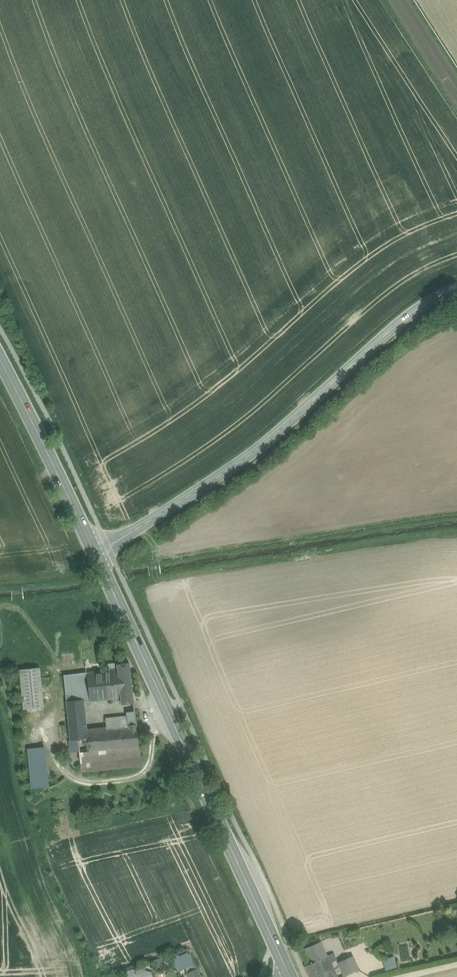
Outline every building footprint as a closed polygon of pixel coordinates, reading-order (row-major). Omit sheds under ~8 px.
[(49,711),(44,668),(23,671),(28,714),(49,711)] [(139,668),(65,673),(71,754),(86,753),(87,774),(147,770),(139,668)] [(56,790),(51,748),(31,750),(36,792),(56,790)] [(311,963),(326,956),(320,942),(305,949),(311,963)] [(186,951),(171,957),(177,970),(192,963),(186,951)] [(333,953),(326,956),(311,963),(304,967),(309,976),(336,976),(330,963),(336,960),(333,953)] [(394,956),(382,959),(385,969),(396,966),(394,956)] [(352,958),(340,963),(345,975),(357,970),(352,958)] [(144,966),(126,972),(128,976),(137,976),(136,973),(145,970),(144,966)] [(197,968),(186,973),(188,976),(201,976),(197,968)]
